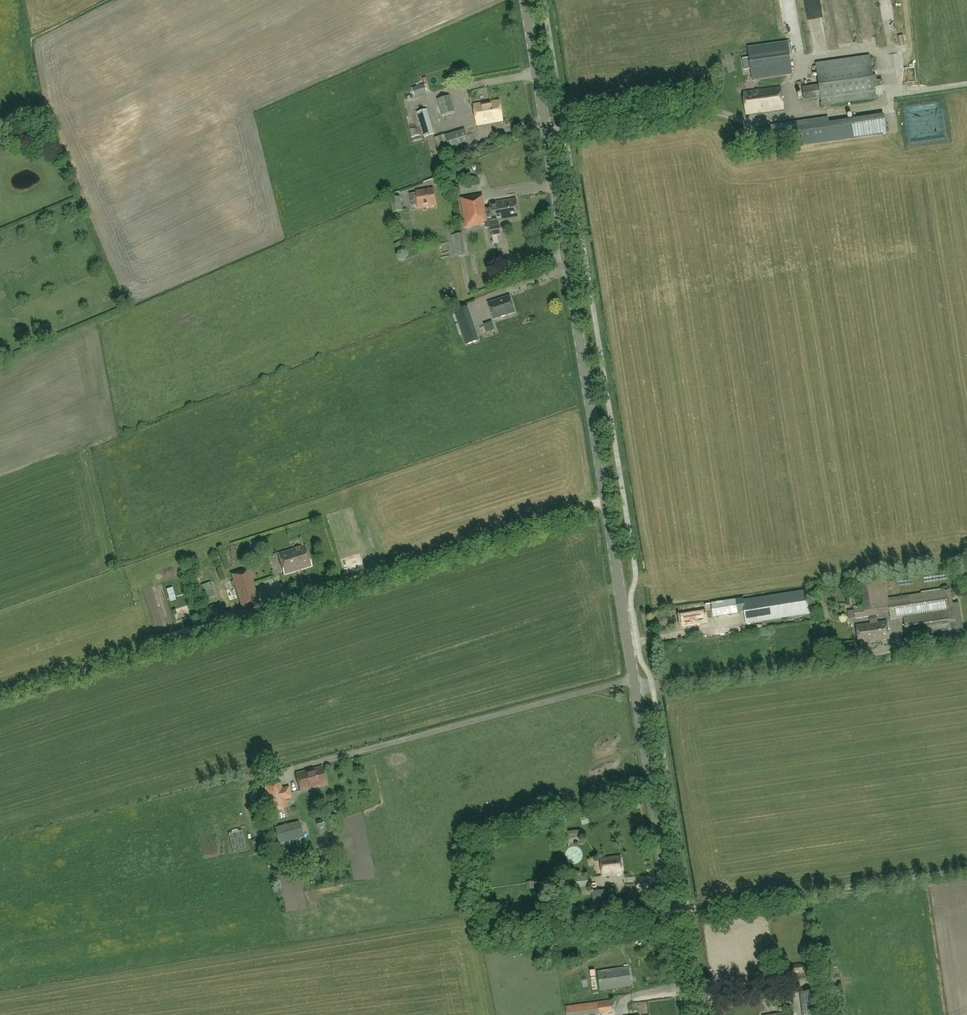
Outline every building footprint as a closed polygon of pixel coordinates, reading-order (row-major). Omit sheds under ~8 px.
[(863,26),(875,24),(873,13),(861,15),(863,26)] [(895,48),(906,45),(903,33),(892,35),(895,48)] [(788,42),(748,48),(753,79),(792,73),(788,42)] [(899,61),(907,55),(904,50),(895,55),(899,61)] [(803,88),(805,101),(821,99),(822,103),(875,96),(870,56),(816,64),(819,86),(803,88)] [(744,93),(747,115),(783,110),(780,88),(744,93)] [(437,100),(441,116),(455,112),(450,96),(437,100)] [(477,125),(503,121),(500,101),(473,106),(477,125)] [(927,119),(919,119),(919,105),(909,105),(911,136),(919,136),(919,131),(927,130),(927,119)] [(426,111),(419,113),(426,137),(433,134),(426,111)] [(881,115),(812,126),(811,120),(789,124),(792,143),(793,146),(884,132),(881,115)] [(446,135),(445,136),(445,135),(434,138),(438,150),(443,148),(445,155),(451,153),(452,155),(457,153),(456,148),(469,144),(464,129),(446,135)] [(457,177),(469,179),(471,171),(458,169),(457,177)] [(416,193),(410,193),(412,205),(418,204),(418,208),(436,205),(434,187),(416,190),(416,193)] [(479,195),(461,198),(465,227),(484,224),(479,195)] [(404,210),(401,196),(390,198),(392,212),(404,210)] [(511,210),(519,209),(517,198),(490,202),(490,207),(488,207),(489,212),(505,210),(511,209),(511,210)] [(489,212),(488,207),(483,208),(485,224),(490,223),(492,235),(500,234),(499,221),(520,218),(519,209),(511,210),(511,209),(505,210),(489,212)] [(451,235),(455,256),(465,254),(462,234),(451,235)] [(494,320),(516,312),(510,296),(489,303),(494,320)] [(468,306),(455,311),(466,345),(480,340),(468,306)] [(311,566),(305,546),(278,554),(284,574),(311,566)] [(243,584),(240,572),(232,574),(242,608),(259,603),(252,581),(243,584)] [(886,577),(885,577),(860,581),(863,606),(854,608),(855,618),(879,614),(878,613),(891,611),(888,598),(889,598),(886,577)] [(273,579),(266,582),(269,590),(276,587),(273,579)] [(211,581),(203,584),(212,603),(217,601),(215,597),(218,595),(211,581)] [(743,598),(711,603),(713,616),(745,611),(747,623),(809,613),(806,589),(745,599),(744,599),(743,598)] [(951,589),(889,598),(888,598),(891,611),(892,618),(904,617),(907,636),(956,628),(951,589)] [(706,610),(680,614),(683,627),(708,623),(706,610)] [(887,620),(881,621),(882,628),(872,629),(872,634),(868,635),(869,641),(890,638),(887,620)] [(882,628),(881,621),(856,625),(859,643),(869,641),(868,635),(872,634),(872,629),(882,628)] [(327,783),(322,766),(296,773),(301,790),(327,783)] [(264,787),(270,813),(287,808),(285,800),(292,798),(289,786),(282,788),(281,783),(264,787)] [(584,819),(586,826),(593,824),(591,817),(584,819)] [(300,821),(274,827),(278,843),(304,837),(300,821)] [(582,837),(581,829),(562,831),(563,839),(582,837)] [(601,858),(603,876),(624,873),(621,856),(601,858)] [(572,889),(589,887),(588,876),(571,878),(572,889)] [(605,890),(593,891),(595,908),(613,906),(612,901),(606,901),(605,890)] [(806,972),(805,965),(798,964),(798,965),(794,965),(794,964),(787,967),(788,974),(795,975),(795,974),(799,973),(800,974),(806,972)] [(597,971),(600,990),(632,985),(629,967),(597,971)] [(803,1014),(823,1014),(820,991),(800,993),(803,1014)] [(566,1006),(567,1014),(580,1014),(613,1010),(611,999),(566,1006)]
